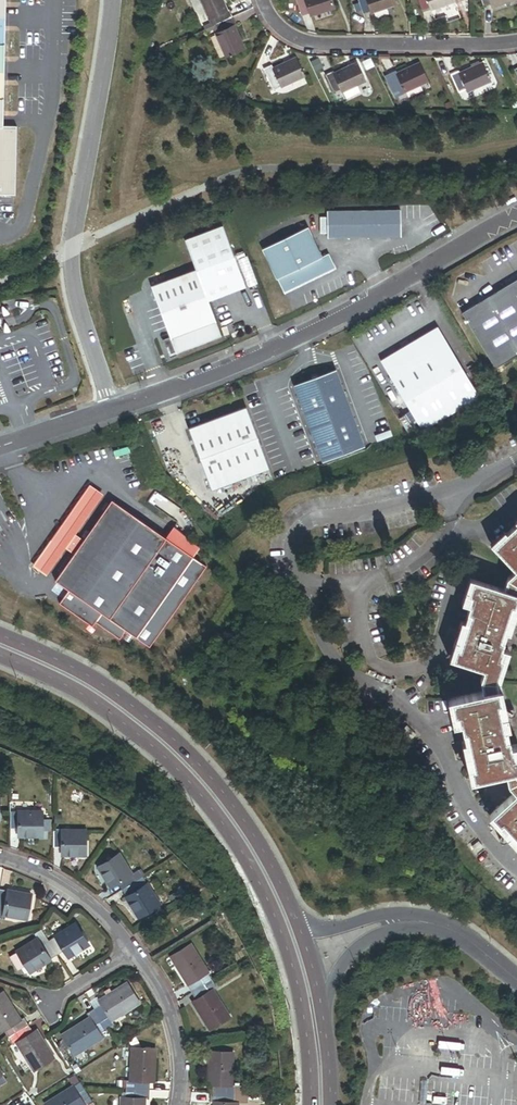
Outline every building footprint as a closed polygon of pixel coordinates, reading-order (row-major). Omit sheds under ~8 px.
[(4,126),(6,0),(0,0),(0,195),(15,195),(16,127),(4,126)] [(233,18),(230,10),(228,12),(222,0),(202,0),(210,19),(212,18),(215,26),(233,18)] [(332,0),(297,0),(303,17),(311,13),(313,17),(335,9),(332,0)] [(394,0),(359,0),(364,14),(372,11),(373,13),(396,5),(394,0)] [(455,0),(419,0),(423,11),(431,8),(432,10),(456,2),(455,0)] [(212,18),(210,19),(212,23),(205,26),(206,30),(215,26),(212,18)] [(237,26),(233,18),(215,26),(218,33),(217,34),(227,56),(244,49),(235,27),(237,26)] [(304,77),(296,60),(274,70),(272,68),(265,71),(273,89),(281,85),(282,87),(304,77)] [(365,81),(357,64),(334,75),(333,72),(326,76),(334,93),(342,90),(343,92),(357,85),(365,81)] [(428,82),(420,64),(398,74),(396,72),(389,76),(397,94),(404,90),(406,92),(428,82)] [(490,82),(482,64),(460,74),(459,72),(451,76),(459,93),(467,89),(468,92),(490,82)] [(357,85),(343,92),(346,98),(360,91),(357,85)] [(403,211),(330,213),(331,239),(404,237),(403,211)] [(197,268),(209,300),(248,285),(224,225),(186,238),(197,268)] [(265,250),(280,280),(324,258),(309,228),(265,250)] [(331,254),(324,258),(280,280),(287,295),(338,269),(331,254)] [(209,300),(197,268),(152,286),(172,338),(166,340),(171,354),(177,352),(178,354),(223,337),(209,300)] [(443,279),(433,285),(437,291),(446,284),(443,279)] [(499,369),(516,357),(516,281),(464,313),(499,369)] [(441,327),(384,361),(426,432),(483,398),(441,327)] [(298,385),(327,464),(369,448),(339,370),(298,385)] [(250,408),(193,430),(215,490),(273,469),(250,408)] [(93,484),(35,567),(49,577),(107,494),(93,484)] [(168,538),(114,500),(57,582),(71,593),(61,606),(94,629),(97,624),(122,642),(128,633),(151,649),(208,566),(196,557),(201,550),(176,525),(168,538)] [(494,547),(516,571),(508,578),(505,589),(516,593),(516,525),(494,547)] [(505,589),(474,579),(469,594),(472,595),(469,605),(470,605),(468,613),(471,614),(468,623),(464,635),(460,647),(457,647),(453,660),(484,670),(481,681),(483,692),(498,689),(497,681),(504,659),(502,658),(505,649),(503,648),(505,641),(501,639),(512,606),(516,607),(516,605),(516,593),(505,589)] [(468,623),(462,621),(459,629),(461,630),(460,633),(464,635),(468,623)] [(498,689),(483,692),(451,699),(454,715),(458,714),(460,723),(462,723),(463,731),(467,730),(469,740),(472,754),(474,766),(472,767),(474,780),(506,773),(516,771),(516,755),(515,755),(513,745),(511,746),(509,737),(506,737),(499,702),(501,701),(498,689)] [(422,744),(413,733),(408,737),(417,748),(422,744)] [(469,740),(463,742),(465,751),(467,751),(468,754),(472,754),(469,740)] [(506,773),(509,784),(516,792),(492,814),(501,825),(504,822),(513,832),(516,837),(516,771),(506,773)] [(19,802),(11,802),(11,829),(19,829),(19,836),(43,836),(43,822),(43,813),(19,812),(19,802)] [(501,825),(499,827),(506,834),(507,833),(509,835),(513,832),(504,822),(501,825)] [(86,831),(54,831),(55,848),(63,848),(63,856),(87,856),(86,831)] [(480,842),(473,847),(477,852),(484,846),(480,842)] [(123,890),(143,877),(140,871),(133,875),(120,855),(100,868),(112,888),(119,884),(123,890)] [(160,905),(143,877),(123,890),(140,917),(160,905)] [(1,891),(0,895),(0,908),(5,908),(4,916),(28,920),(32,897),(1,891)] [(76,925),(49,942),(58,957),(65,952),(69,959),(89,946),(76,925)] [(58,957),(49,942),(42,946),(38,940),(17,953),(19,955),(27,969),(30,973),(58,957)] [(192,994),(213,981),(208,973),(209,973),(191,945),(171,957),(189,986),(188,987),(192,994)] [(27,969),(19,955),(13,958),(21,972),(27,969)] [(217,988),(213,981),(192,994),(197,1000),(193,1002),(211,1030),(231,1018),(213,990),(217,988)] [(94,1010),(107,1029),(114,1025),(112,1021),(139,1003),(126,984),(111,993),(109,989),(104,992),(106,996),(99,1001),(102,1005),(94,1010)] [(29,1025),(24,1018),(21,1020),(4,993),(0,995),(0,1032),(0,1033),(4,1031),(9,1038),(29,1025)] [(90,1018),(62,1036),(75,1056),(103,1038),(104,1041),(111,1036),(107,1029),(94,1010),(87,1014),(90,1018)] [(34,1033),(29,1025),(9,1038),(13,1045),(17,1043),(34,1071),(54,1058),(36,1031),(34,1033)] [(126,1089),(150,1090),(150,1082),(154,1082),(156,1050),(132,1048),(130,1081),(126,1081),(126,1089)] [(212,1086),(212,1094),(249,1096),(249,1088),(232,1087),(234,1054),(211,1053),(210,1065),(209,1086),(212,1086)] [(46,1104),(89,1104),(93,1102),(76,1074),(69,1079),(74,1087),(46,1104)] [(431,1084),(429,1104),(435,1104),(437,1085),(431,1084)] [(150,1090),(126,1089),(125,1098),(122,1098),(121,1104),(145,1104),(145,1099),(149,1099),(150,1090)] [(212,1094),(211,1103),(216,1103),(215,1104),(239,1104),(248,1104),(249,1096),(212,1094)]
